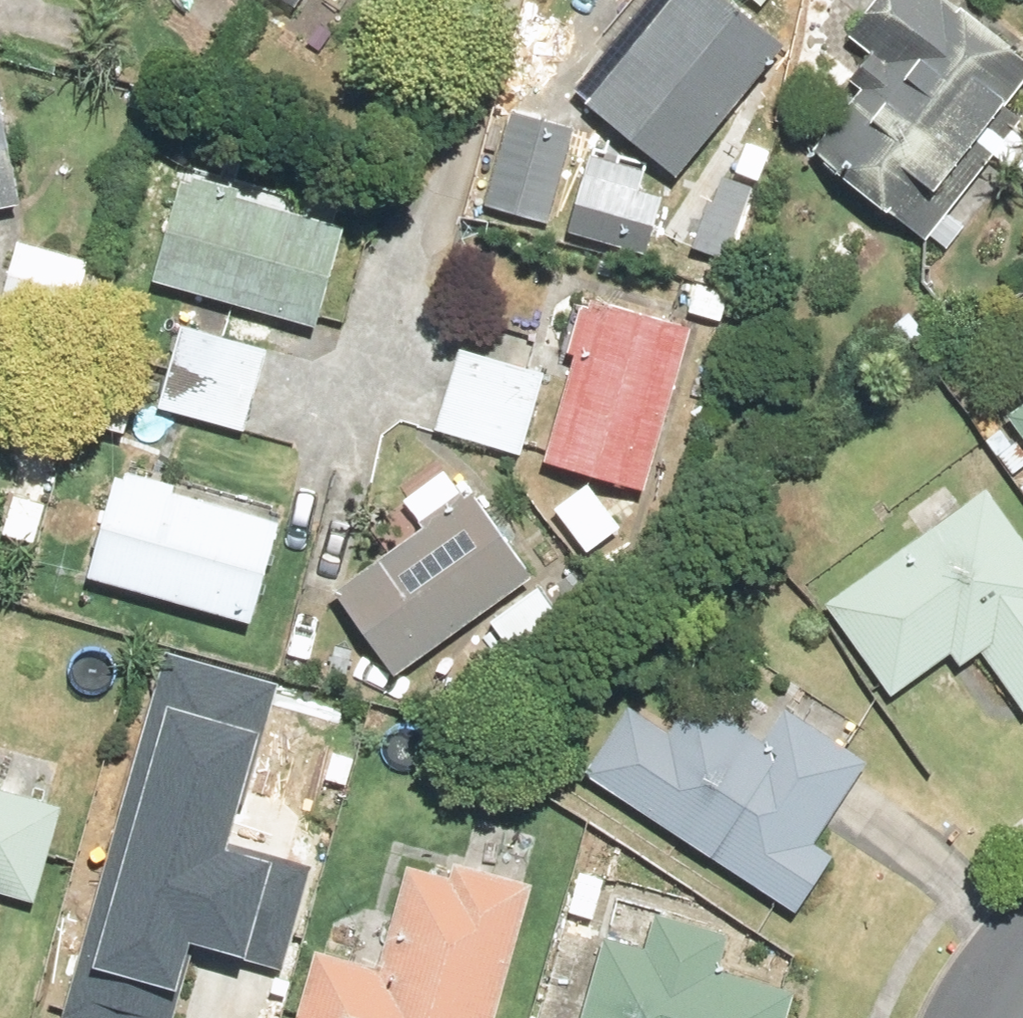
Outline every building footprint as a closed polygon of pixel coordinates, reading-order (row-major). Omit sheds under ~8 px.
[(742,0),(657,0),(583,90),(686,176),(796,45),(742,0)] [(935,241),(1022,131),(1022,108),(1013,100),(1022,88),(1022,41),(972,0),(883,0),(856,33),(878,50),(846,91),(869,109),(830,157),(935,241)] [(31,205),(3,53),(0,54),(0,211),(31,205)] [(586,122),(521,101),(487,206),(552,227),(586,122)] [(655,172),(599,154),(575,230),(654,255),(671,200),(648,193),(655,172)] [(188,168),(157,281),(328,329),(360,215),(188,168)] [(767,188),(731,171),(697,245),(733,261),(767,188)] [(96,258),(24,240),(9,302),(81,320),(96,258)] [(703,328),(598,299),(552,463),(657,492),(703,328)] [(551,375),(466,349),(441,429),(527,455),(551,375)] [(545,575),(461,466),(417,500),(434,523),(343,593),(411,680),(545,575)] [(287,520),(124,479),(98,578),(262,619),(287,520)] [(595,479),(559,505),(596,554),(631,528),(595,479)] [(833,605),(898,693),(960,647),(975,667),(998,650),(1022,684),(1022,537),(989,492),(833,605)] [(550,581),(498,621),(525,655),(576,615),(550,581)] [(166,658),(70,1017),(182,1017),(201,945),(292,969),(319,865),(240,845),(282,688),(166,658)] [(677,732),(634,705),(590,774),(803,911),(837,858),(819,846),(873,763),(789,709),(768,742),(700,697),(677,732)] [(70,803),(0,783),(0,889),(42,901),(70,803)] [(451,862),(448,876),(410,867),(384,967),(321,951),(304,1017),(501,1017),(536,884),(451,862)] [(739,928),(625,896),(591,1017),(792,1017),(799,992),(727,972),(739,928)]
